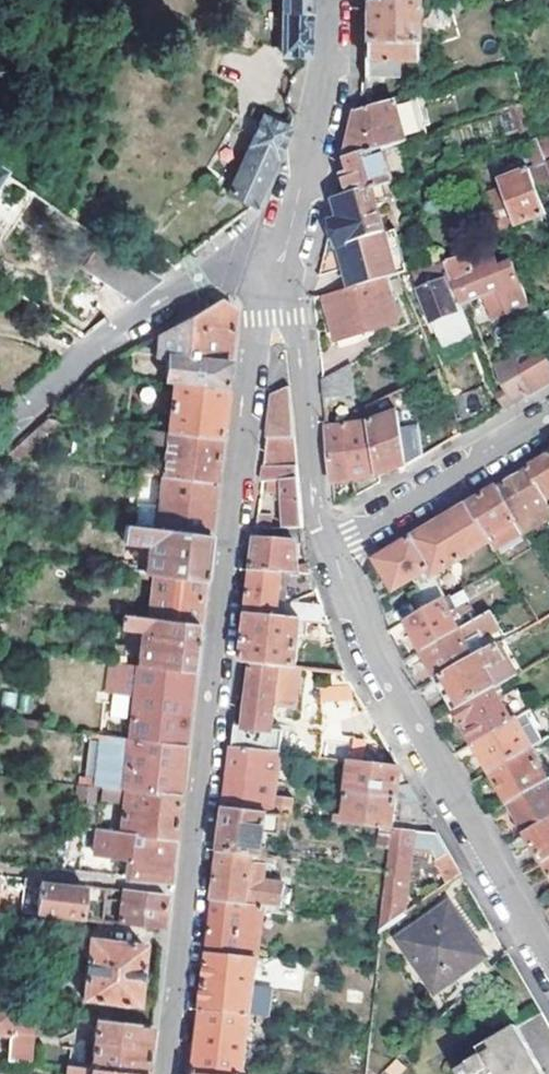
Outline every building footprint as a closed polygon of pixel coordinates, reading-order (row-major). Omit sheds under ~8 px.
[(309,55),(309,0),(287,0),(287,7),(284,7),(283,55),(309,55)] [(361,77),(396,77),(396,58),(412,57),(413,0),(363,0),(363,29),(361,77)] [(345,159),(381,148),(404,141),(392,101),(357,111),(352,132),(345,159)] [(289,128),(289,127),(263,117),(227,194),(254,206),(289,128)] [(537,138),(548,169),(548,135),(537,138)] [(525,142),(534,167),(513,176),(510,170),(497,175),(513,226),(544,213),(536,190),(548,186),(548,169),(537,138),(525,142)] [(340,179),(336,199),(372,188),(390,182),(381,148),(345,159),(340,179)] [(398,274),(372,188),(336,199),(341,218),(331,221),(354,287),(387,277),(398,274)] [(497,188),(487,191),(500,228),(510,224),(497,188)] [(479,251),(467,255),(473,269),(485,264),(479,251)] [(513,263),(498,268),(496,260),(485,264),(473,269),(467,255),(445,261),(461,304),(483,294),(493,317),(529,303),(513,263)] [(442,270),(416,280),(431,321),(439,342),(447,339),(449,346),(469,338),(458,312),(442,270)] [(398,319),(387,277),(354,287),(325,295),(337,338),(398,319)] [(173,380),(225,387),(226,377),(234,308),(220,299),(131,349),(130,364),(144,365),(158,354),(167,355),(164,379),(173,380)] [(507,407),(510,405),(548,381),(548,354),(546,346),(491,367),(507,407)] [(348,393),(349,363),(321,379),(323,399),(348,393)] [(128,375),(143,376),(144,365),(130,364),(128,375)] [(222,412),(225,387),(173,380),(167,430),(219,436),(222,412)] [(369,421),(400,414),(402,426),(417,423),(409,383),(367,405),(369,421)] [(274,394),(271,425),(295,424),(291,388),(274,394)] [(454,410),(463,432),(483,421),(472,391),(450,400),(454,410)] [(405,466),(409,465),(402,426),(400,414),(369,421),(379,478),(405,466)] [(14,457),(59,418),(45,416),(1,455),(14,457)] [(369,421),(350,424),(357,481),(379,478),(369,421)] [(271,425),(264,482),(300,477),(295,424),(271,425)] [(350,424),(326,429),(332,484),(357,481),(350,424)] [(155,474),(164,475),(214,481),(217,450),(219,436),(167,430),(144,427),(143,438),(165,441),(162,468),(156,468),(155,474)] [(9,462),(1,455),(0,456),(0,471),(9,462)] [(547,458),(527,469),(548,506),(548,456),(547,458)] [(140,473),(143,472),(150,473),(155,474),(156,468),(151,467),(144,466),(141,465),(140,473)] [(527,469),(504,484),(496,488),(524,534),(548,520),(548,506),(527,469)] [(150,473),(143,472),(141,488),(148,488),(150,473)] [(214,481),(164,475),(158,530),(207,537),(211,508),(214,481)] [(271,509),(279,508),(283,507),(283,512),(284,528),(287,528),(304,528),(300,477),(264,482),(263,495),(270,494),(271,509)] [(477,499),(470,504),(493,543),(497,551),(524,534),(496,488),(477,499)] [(493,543),(470,504),(439,522),(414,538),(435,577),(493,543)] [(259,529),(269,529),(271,509),(261,508),(259,529)] [(154,574),(203,580),(204,569),(207,537),(158,530),(125,525),(123,543),(149,546),(146,573),(154,574)] [(413,598),(421,614),(447,599),(435,577),(414,538),(378,559),(395,591),(415,580),(423,594),(413,598)] [(284,573),(313,576),(311,567),(298,565),(298,544),(257,539),(254,569),(284,573)] [(281,601),(284,573),(254,569),(253,582),(249,613),(303,619),(309,620),(329,622),(324,606),(281,601)] [(154,574),(148,619),(197,625),(198,615),(203,580),(154,574)] [(406,622),(423,651),(459,630),(450,613),(456,610),(450,597),(447,599),(421,614),(406,622)] [(459,630),(423,651),(439,679),(461,667),(491,650),(485,641),(504,631),(493,610),(459,630)] [(243,664),(254,664),(297,669),(303,619),(249,613),(248,625),(243,664)] [(140,663),(192,670),(194,648),(197,625),(148,619),(116,615),(114,625),(120,626),(120,629),(142,632),(139,664),(140,663)] [(456,710),(496,687),(488,671),(508,660),(499,645),(491,650),(461,667),(439,679),(456,710)] [(111,660),(126,662),(127,649),(112,647),(111,660)] [(192,670),(140,663),(131,739),(183,745),(189,697),(192,670)] [(299,708),(302,669),(297,669),(254,664),(246,722),(236,721),(235,730),(233,745),(283,751),(285,731),(275,730),(277,712),(281,713),(282,707),(299,708)] [(499,685),(496,687),(456,710),(476,743),(512,722),(497,695),(503,693),(499,685)] [(517,720),(512,722),(476,743),(492,771),(530,749),(532,748),(517,720)] [(131,739),(107,737),(102,786),(126,789),(177,795),(182,755),(183,745),(131,739)] [(283,751),(233,745),(231,762),(229,778),(280,784),(283,753),(283,751)] [(547,781),(530,749),(492,771),(510,802),(547,781)] [(352,761),(348,793),(421,802),(409,780),(400,765),(353,759),(352,761)] [(226,810),(270,814),(284,816),(294,817),(296,799),(278,797),(280,784),(229,778),(228,793),(226,810)] [(548,821),(548,780),(547,781),(510,802),(527,833),(548,821)] [(176,803),(177,795),(126,789),(121,833),(172,839),(176,803)] [(397,819),(433,823),(425,810),(421,802),(348,793),(347,813),(339,813),(338,821),(395,828),(397,819)] [(225,818),(221,852),(266,856),(268,833),(270,814),(226,810),(225,818)] [(270,814),(268,833),(282,835),(284,816),(270,814)] [(548,859),(548,821),(527,833),(543,862),(548,859)] [(395,828),(391,867),(386,917),(384,928),(408,912),(417,830),(395,828)] [(121,833),(98,830),(96,856),(127,859),(124,877),(167,882),(168,873),(172,839),(121,833)] [(439,833),(418,830),(427,871),(439,890),(463,874),(452,855),(439,833)] [(220,863),(215,901),(264,906),(279,907),(282,882),(266,880),(268,856),(266,856),(221,852),(220,863)] [(32,881),(24,880),(22,888),(31,889),(32,881)] [(37,915),(80,920),(83,887),(40,881),(37,915)] [(120,924),(161,928),(164,905),(165,897),(123,892),(120,924)] [(258,958),(264,906),(215,901),(214,914),(209,955),(258,958)] [(462,996),(492,969),(448,906),(399,939),(435,992),(452,980),(462,996)] [(90,940),(80,1018),(90,1019),(150,1025),(152,1009),(137,1008),(144,947),(90,940)] [(202,1009),(251,1013),(268,1015),(271,983),(256,986),(258,958),(209,955),(207,967),(202,1009)] [(543,1012),(527,985),(503,1000),(516,1024),(490,1040),(493,1048),(459,1069),(462,1073),(546,1073),(518,1026),(543,1012)] [(195,1073),(245,1073),(251,1013),(202,1009),(199,1040),(195,1073)] [(7,1036),(9,1036),(8,1054),(30,1056),(34,1014),(9,1012),(0,1011),(0,1035),(7,1036)] [(75,1018),(61,1017),(59,1041),(70,1036),(73,1035),(75,1018)] [(137,1073),(145,1073),(149,1034),(150,1025),(90,1019),(89,1027),(89,1028),(96,1029),(90,1069),(137,1073)] [(8,1054),(7,1060),(29,1063),(30,1056),(8,1054)]
